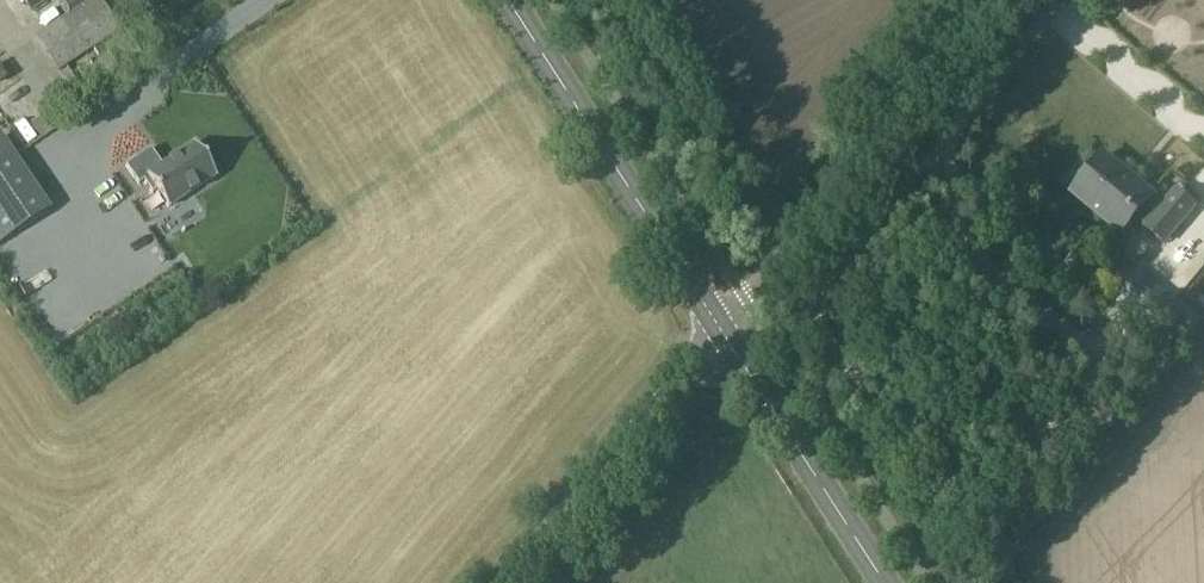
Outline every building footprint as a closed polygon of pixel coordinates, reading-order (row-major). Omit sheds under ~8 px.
[(30,10),(46,0),(24,0),(30,10)] [(87,0),(59,0),(67,13),(33,34),(57,71),(119,30),(99,0),(88,0),(87,0)] [(47,209),(2,140),(0,141),(0,241),(47,209)] [(148,156),(123,173),(136,193),(146,187),(166,216),(213,184),(191,151),(160,172),(148,156)] [(1175,188),(1155,212),(1146,204),(1153,196),(1104,156),(1073,194),(1122,234),(1136,217),(1145,225),(1143,227),(1165,245),(1199,205),(1175,188)]
